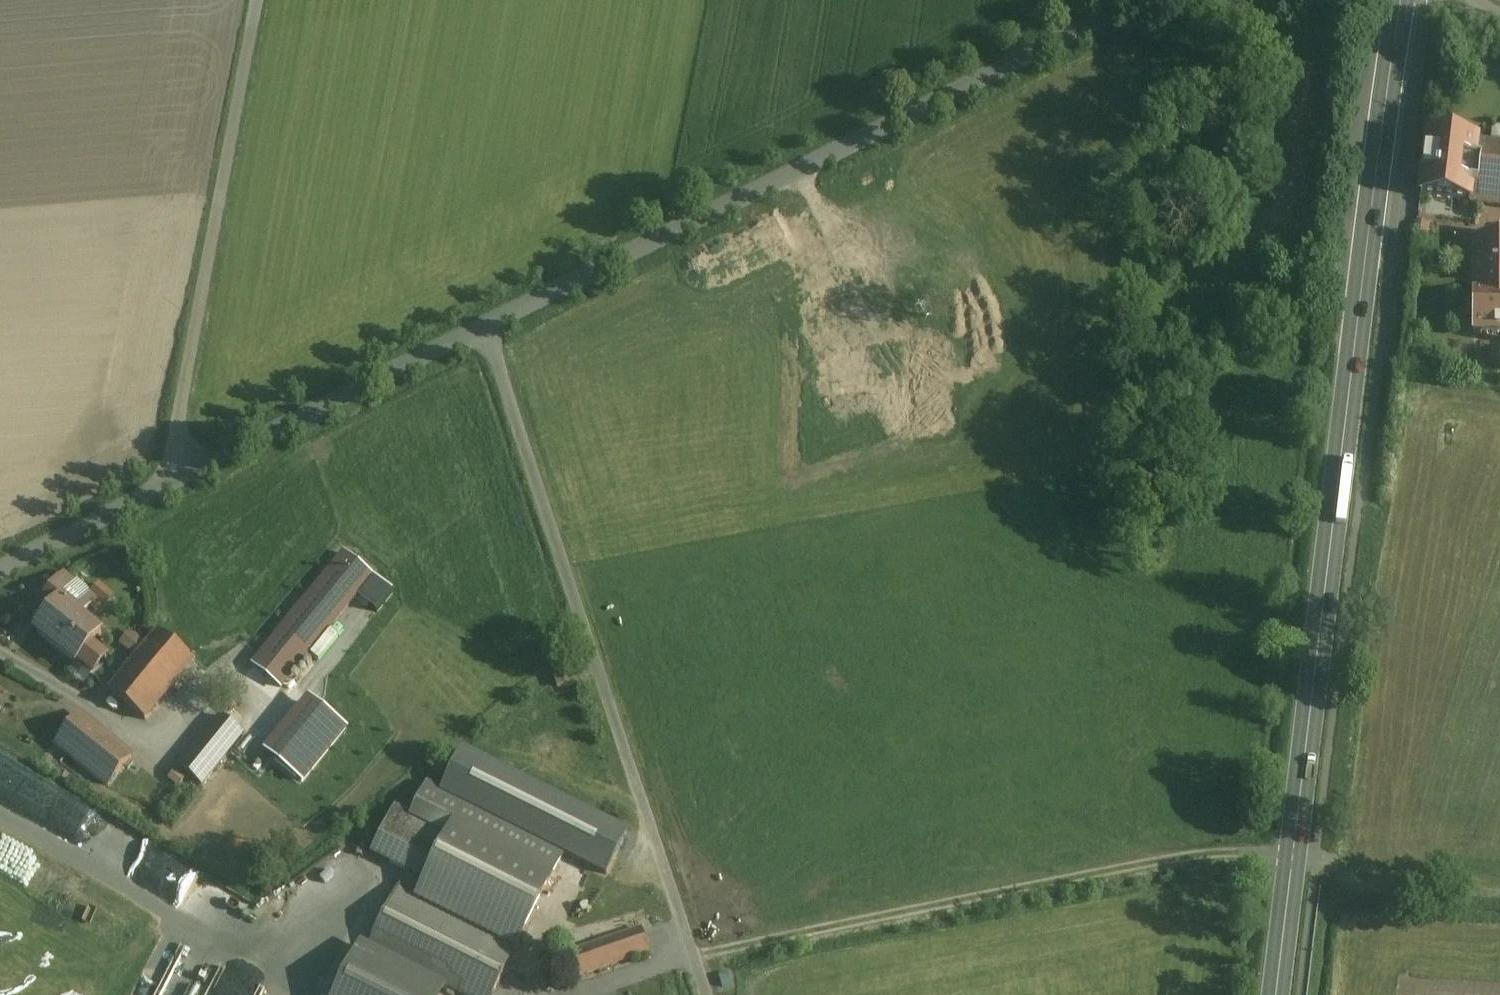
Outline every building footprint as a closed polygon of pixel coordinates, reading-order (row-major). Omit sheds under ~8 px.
[(1469,204),(1477,144),(1428,138),(1420,197),(1469,204)] [(1469,204),(1499,208),(1499,147),(1477,144),(1469,204)] [(1473,239),(1472,350),(1499,350),(1499,239),(1473,239)] [(75,586),(64,577),(43,603),(52,610),(35,633),(76,665),(78,662),(93,675),(106,659),(91,648),(101,634),(82,618),(95,602),(105,610),(114,597),(98,585),(92,593),(76,582),(75,586)] [(193,660),(159,630),(111,693),(146,720),(193,660)] [(243,734),(221,715),(179,768),(201,785),(243,734)] [(131,758),(80,716),(56,745),(108,787),(131,758)] [(368,948),(461,994),(492,994),(565,853),(426,784),(410,815),(393,807),(371,852),(407,872),(368,948)] [(650,952),(640,931),(568,956),(577,978),(650,952)] [(406,994),(440,994),(443,989),(360,946),(349,967),(406,994)] [(349,967),(335,994),(406,994),(349,967)]
